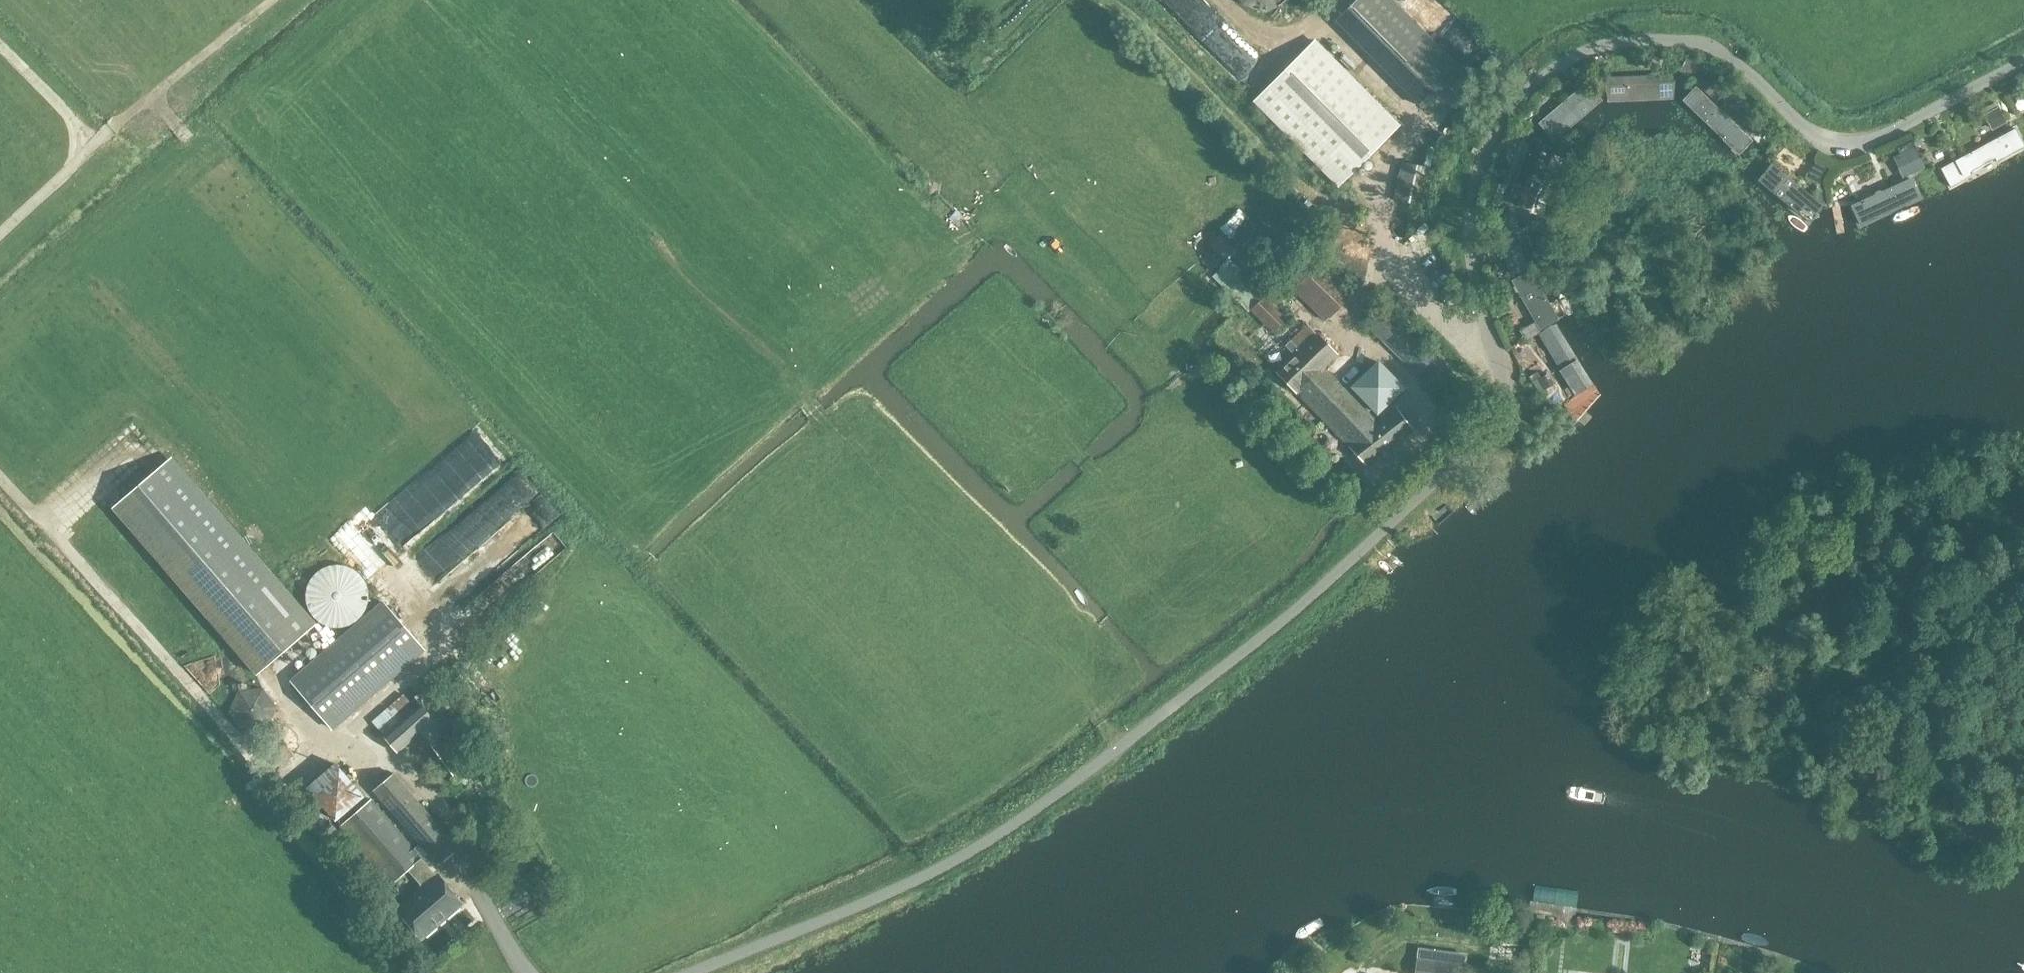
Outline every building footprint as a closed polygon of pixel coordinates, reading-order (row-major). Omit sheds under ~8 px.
[(1241,1),(1245,4),(1251,7),(1256,8),(1262,9),(1266,8),(1272,7),(1277,4),(1281,1),(1281,0),(1241,0),(1241,1)] [(1338,26),(1423,113),(1464,70),(1394,0),(1361,0),(1338,26)] [(1256,100),(1341,185),(1398,128),(1314,42),(1256,100)] [(1700,64),(1690,60),(1685,69),(1695,74),(1700,64)] [(1708,68),(1696,80),(1704,88),(1716,76),(1708,68)] [(1603,87),(1605,105),(1672,102),(1672,84),(1603,87)] [(1541,126),(1556,144),(1602,102),(1584,85),(1541,126)] [(1694,89),(1679,103),(1736,154),(1750,141),(1694,89)] [(1997,106),(1983,114),(1992,130),(2007,122),(1997,106)] [(1943,131),(1934,135),(1937,141),(1946,137),(1943,131)] [(1937,172),(1947,190),(2021,152),(2011,131),(1937,172)] [(1912,140),(1897,147),(1900,153),(1893,156),(1903,177),(1925,167),(1912,140)] [(1509,202),(1528,208),(1556,150),(1534,142),(1509,202)] [(1432,170),(1402,163),(1393,201),(1423,208),(1432,170)] [(1776,171),(1760,185),(1809,232),(1824,218),(1776,171)] [(1909,181),(1849,208),(1861,231),(1927,201),(1922,203),(1909,181)] [(1515,268),(1531,265),(1525,216),(1508,218),(1515,268)] [(1326,322),(1354,293),(1311,251),(1282,280),(1326,322)] [(1520,276),(1545,331),(1561,321),(1537,270),(1520,276)] [(1276,334),(1288,320),(1267,298),(1253,311),(1276,334)] [(1380,308),(1364,324),(1417,375),(1434,359),(1380,308)] [(1278,373),(1347,444),(1374,420),(1325,370),(1337,355),(1318,335),(1317,337),(1307,327),(1286,347),(1294,357),(1278,373)] [(1568,341),(1551,347),(1577,408),(1597,400),(1568,341)] [(1378,364),(1353,390),(1379,416),(1404,389),(1378,364)] [(1374,420),(1347,444),(1366,464),(1411,430),(1397,411),(1378,424),(1374,420)] [(111,511),(258,679),(316,623),(172,458),(111,511)] [(527,474),(410,566),(429,590),(435,586),(448,603),(469,587),(560,516),(527,474)] [(543,565),(569,547),(558,531),(532,550),(543,565)] [(364,593),(363,586),(361,581),(359,576),(355,572),(350,568),(345,566),(339,564),(333,564),(323,567),(319,569),(314,573),(311,577),(308,583),(307,588),(307,594),(308,600),(310,605),(312,609),(317,615),(322,618),(326,620),(331,621),(337,621),(347,619),(355,613),(359,609),(362,604),(363,599),(364,593)] [(383,602),(292,681),(334,729),(426,651),(383,602)] [(273,724),(274,687),(236,686),(235,723),(273,724)] [(432,746),(453,777),(477,760),(452,723),(451,724),(443,714),(435,719),(422,706),(381,741),(394,755),(418,735),(428,747),(432,746)] [(334,769),(306,794),(335,827),(363,802),(334,769)] [(420,845),(435,860),(438,865),(458,848),(395,774),(375,791),(420,845)] [(371,800),(342,825),(392,885),(409,871),(411,874),(423,863),(420,859),(413,851),(371,800)] [(462,905),(421,858),(420,859),(423,863),(411,874),(421,884),(420,893),(399,911),(422,938),(462,905)] [(1532,901),(1554,905),(1557,889),(1535,884),(1532,901)] [(1459,962),(1427,958),(1425,972),(1458,972),(1459,962)]
